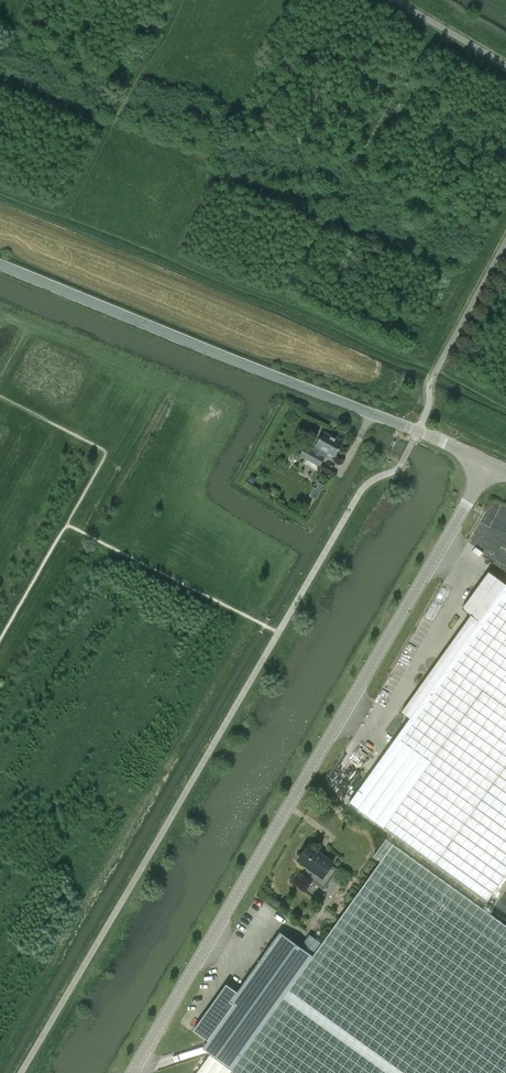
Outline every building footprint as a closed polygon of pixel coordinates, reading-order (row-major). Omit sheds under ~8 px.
[(327,459),(330,453),(336,456),(342,444),(344,441),(337,437),(336,439),(323,433),(314,451),(306,446),(300,456),(321,467),(326,458),(327,459)] [(314,488),(310,496),(316,500),(320,492),(322,493),(325,486),(319,483),(316,488),(314,488)] [(488,572),(465,605),(473,612),(471,615),(404,708),(412,714),(349,803),(486,902),(505,875),(505,585),(488,572)] [(386,839),(374,856),(381,861),(322,943),(309,934),(300,947),(280,932),(275,939),(275,938),(271,944),(271,945),(269,947),(265,953),(230,1002),(233,1004),(207,1042),(210,1054),(196,1072),(505,1072),(505,926),(386,839)] [(331,866),(333,863),(308,845),(307,847),(306,846),(301,853),(302,854),(298,860),(305,865),(301,872),(324,889),(337,870),(331,866)]
